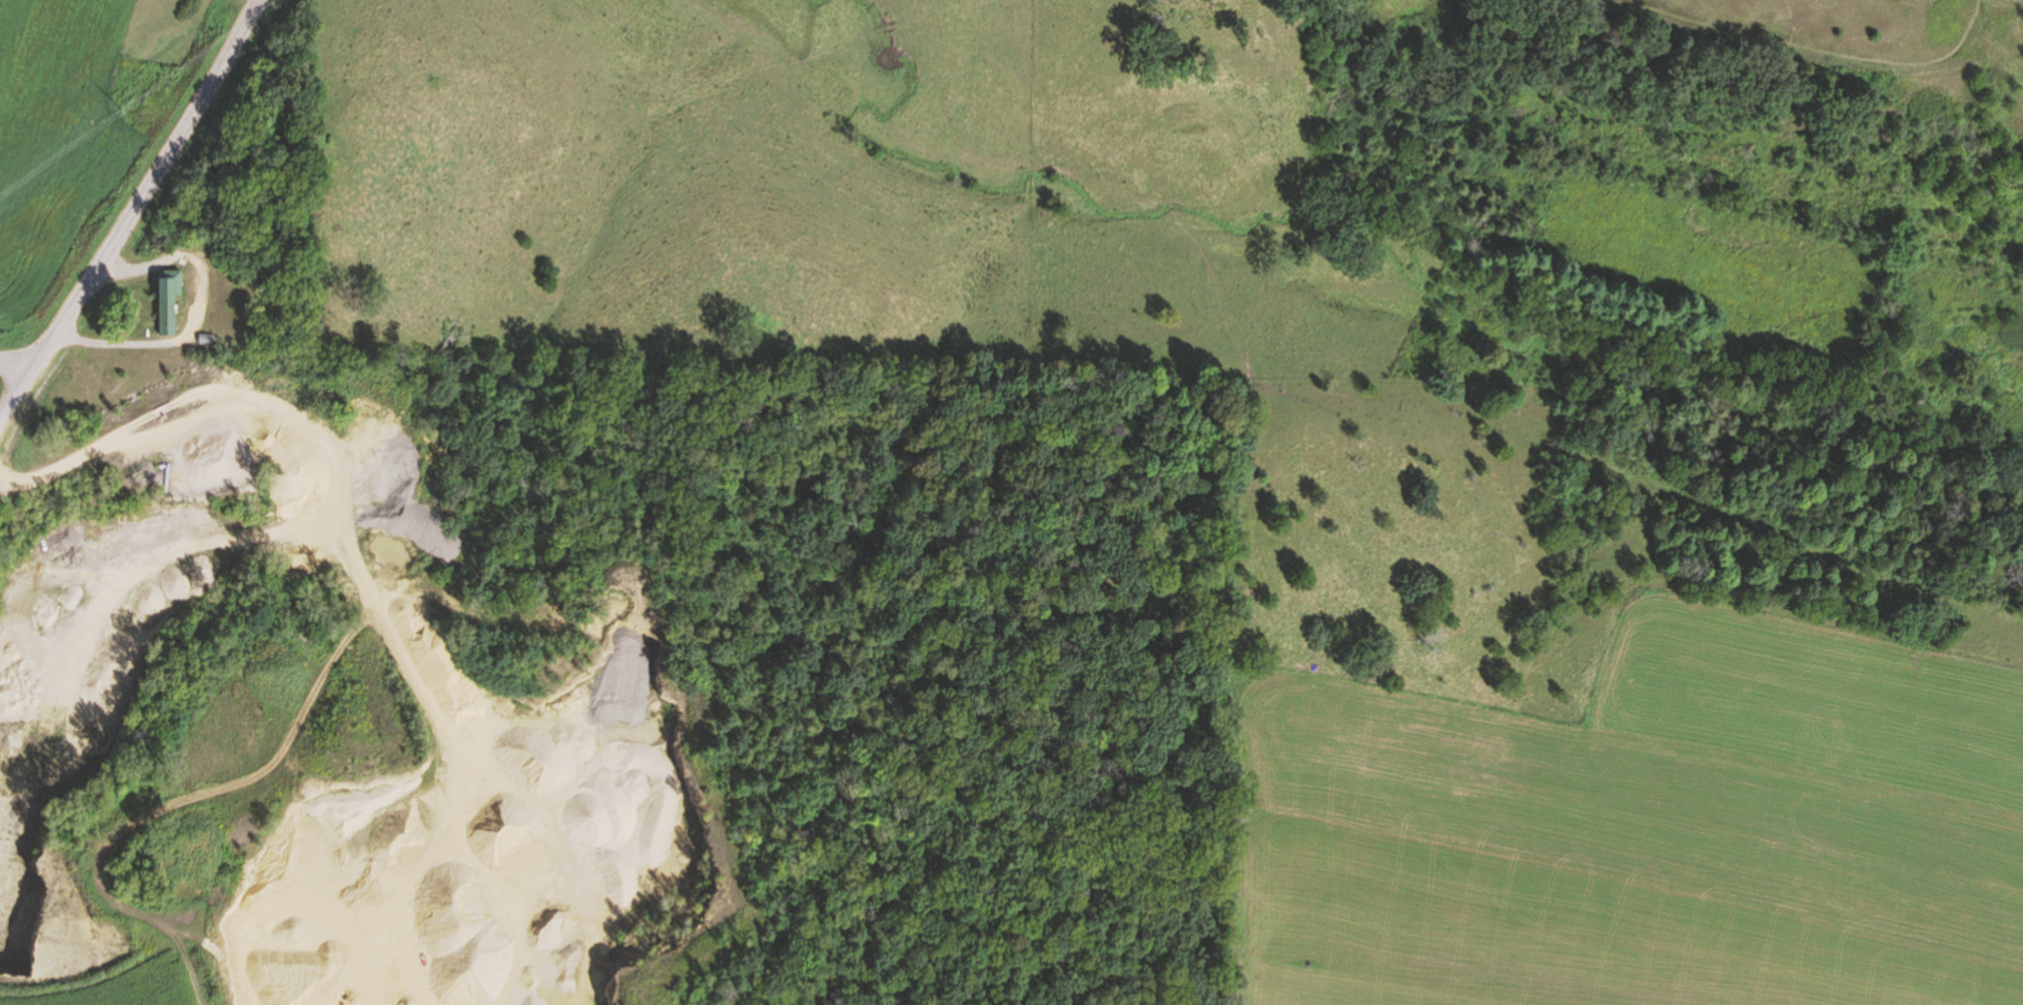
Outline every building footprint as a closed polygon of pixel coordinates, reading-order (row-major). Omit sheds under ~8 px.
[(160,336),(158,281),(163,281),(162,271),(182,270),(183,293),(174,294),(176,336),(160,336)] [(202,335),(201,345),(214,347),(216,337),(202,335)]
